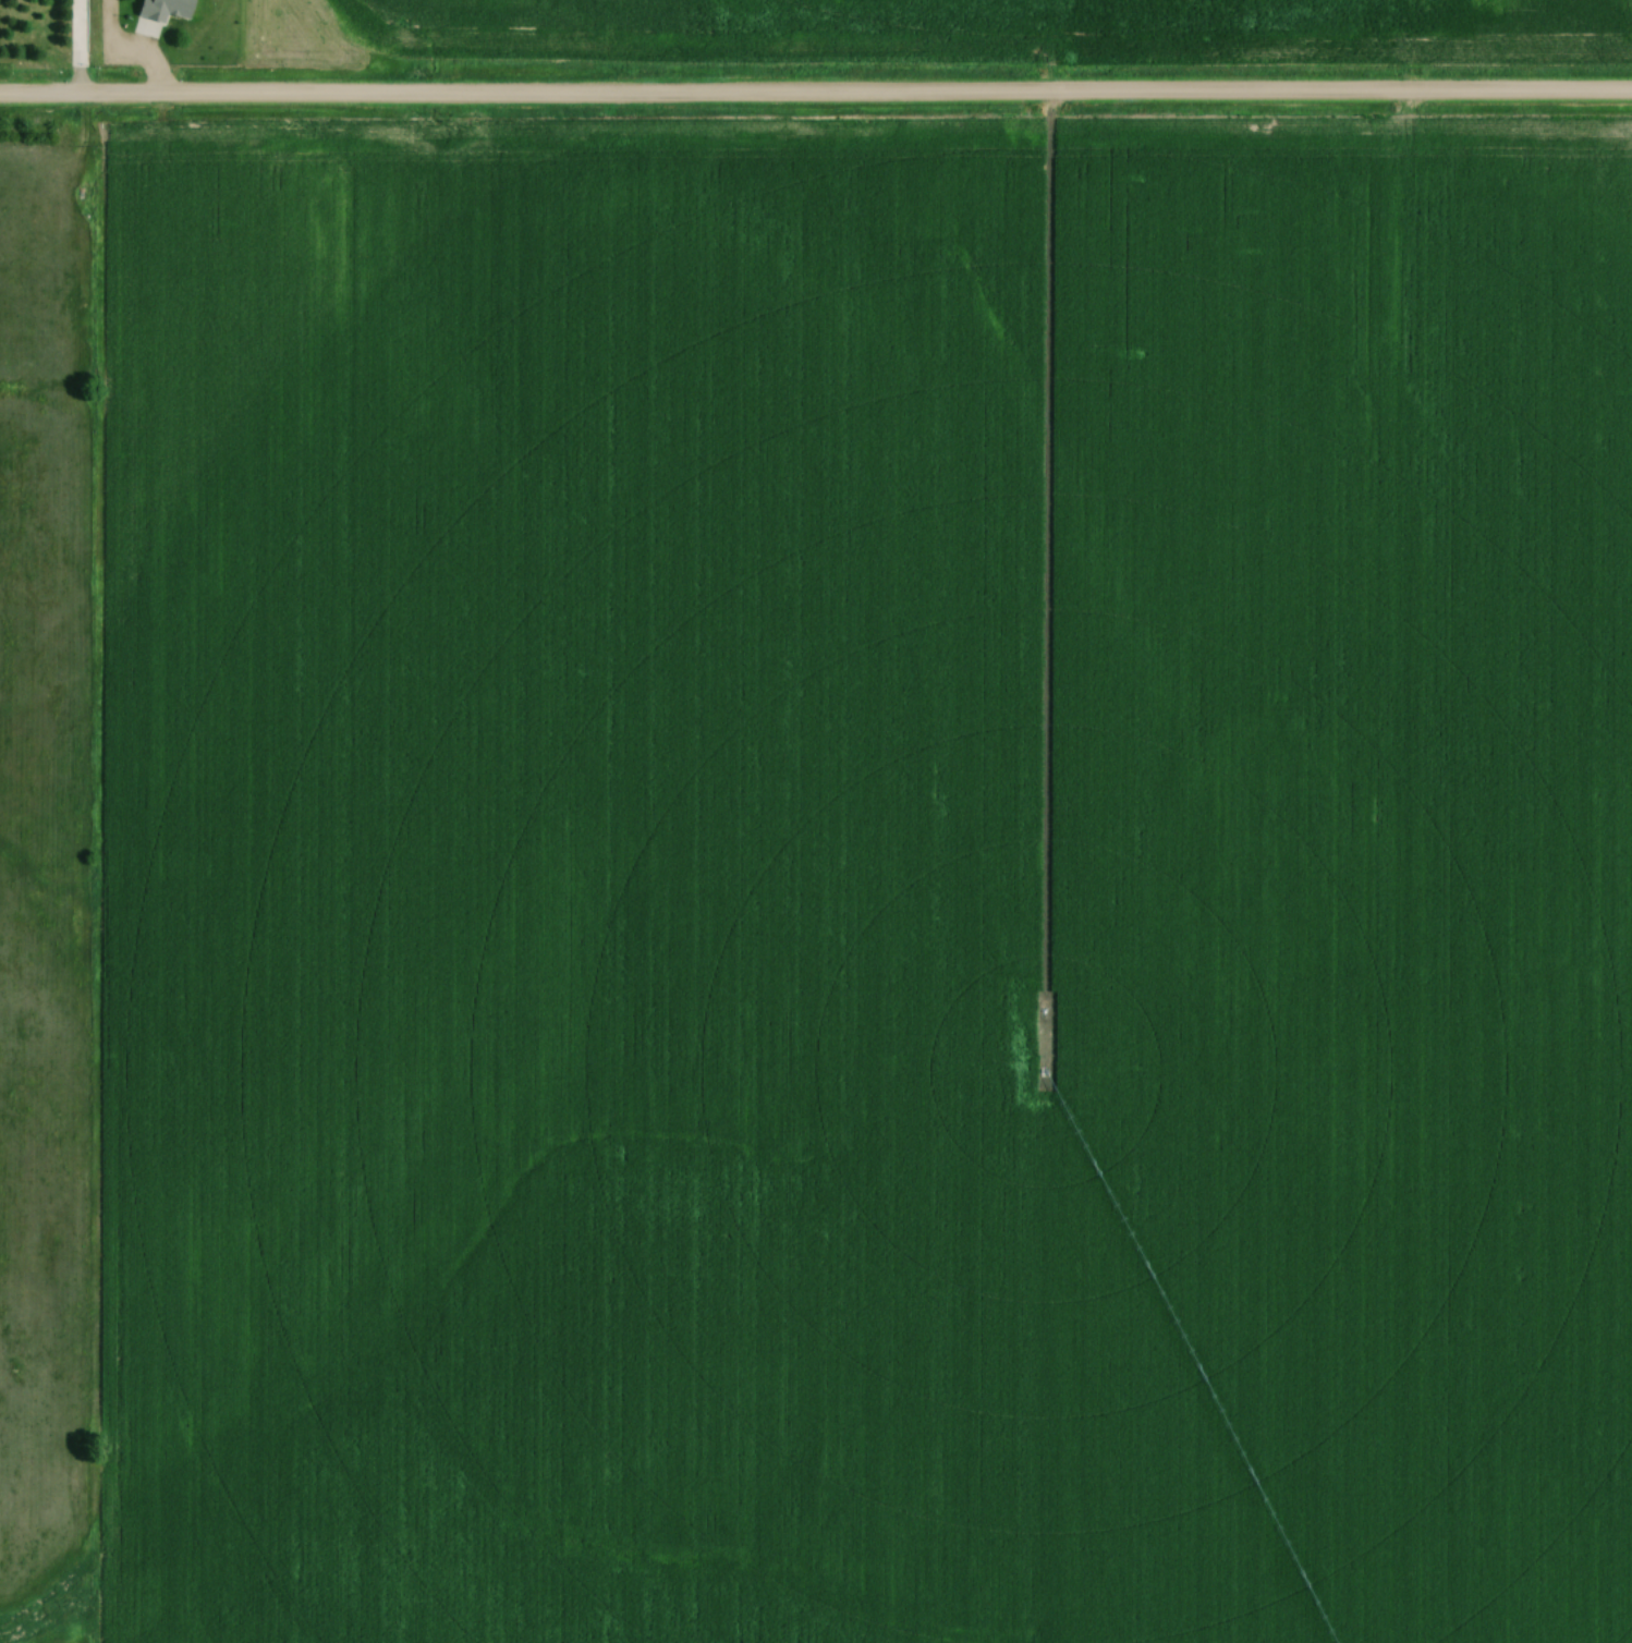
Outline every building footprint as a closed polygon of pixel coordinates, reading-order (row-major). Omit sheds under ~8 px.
[(137,15),(163,23),(166,14),(189,20),(194,0),(141,0),(137,15)]
